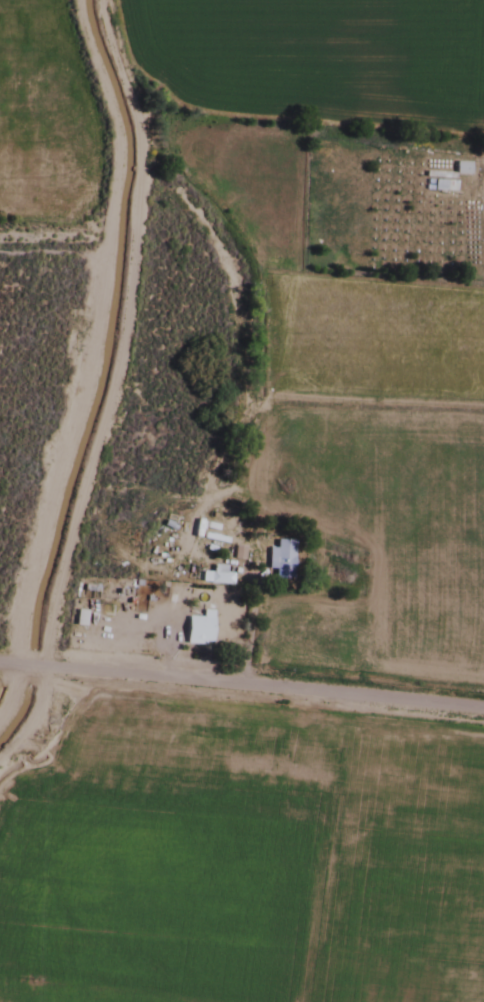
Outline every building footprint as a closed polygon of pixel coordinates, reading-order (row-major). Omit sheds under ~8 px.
[(266,572),(290,572),(290,544),(266,544),(266,572)] [(210,612),(199,612),(199,617),(185,616),(184,643),(209,644),(210,612)]
